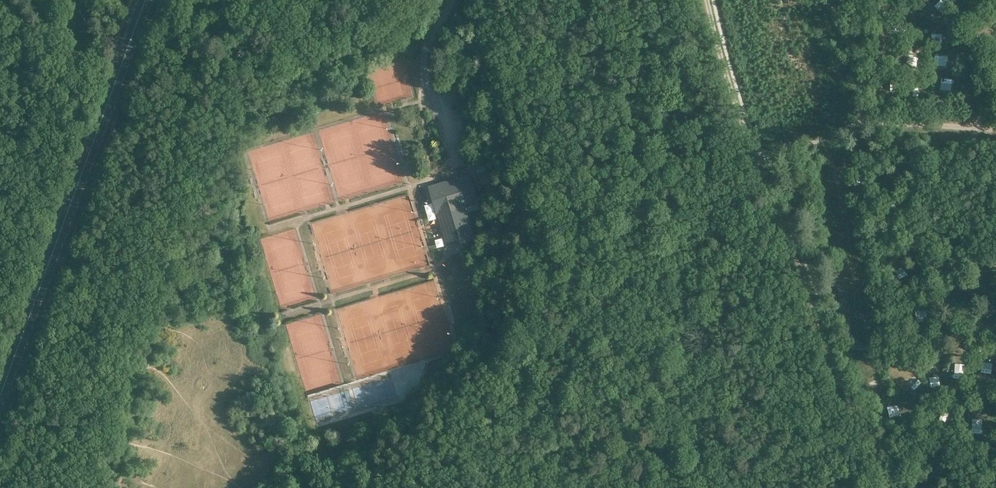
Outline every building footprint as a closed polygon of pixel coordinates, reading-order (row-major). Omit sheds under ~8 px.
[(491,169),(487,155),(475,159),(479,173),(491,169)] [(440,198),(454,245),(474,239),(467,212),(480,208),(478,201),(470,175),(430,186),(434,200),(440,198)]
